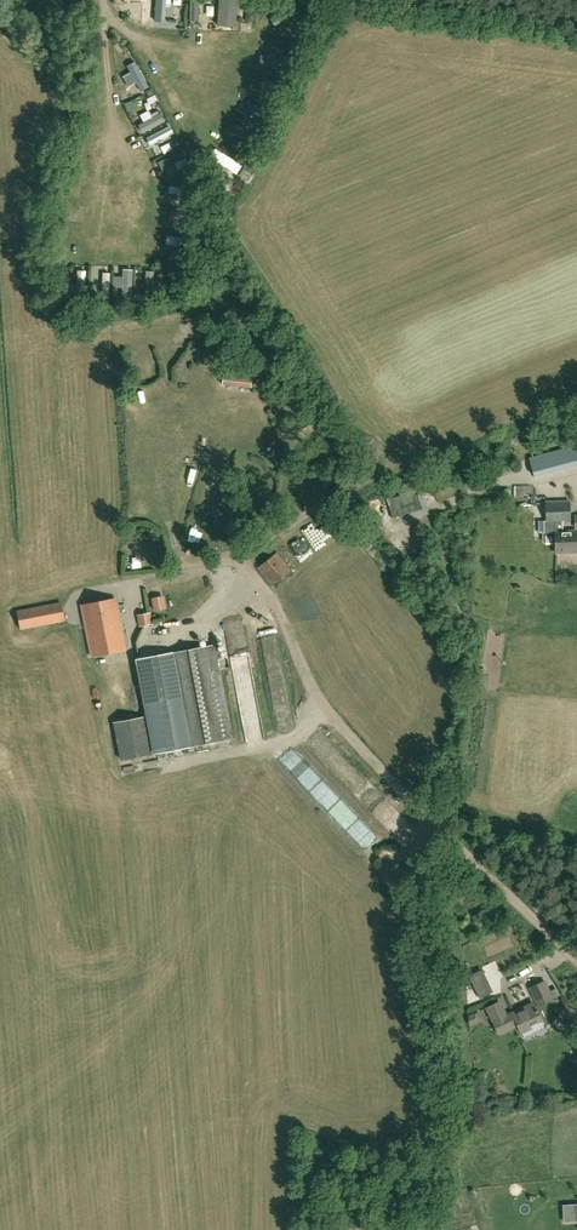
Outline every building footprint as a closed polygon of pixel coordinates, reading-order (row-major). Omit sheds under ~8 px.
[(150,0),(141,0),(140,9),(133,8),(132,16),(148,18),(150,0)] [(171,0),(159,0),(159,19),(170,19),(171,0)] [(219,26),(238,27),(240,0),(221,0),(219,26)] [(308,1),(303,5),(309,13),(314,9),(308,1)] [(289,46),(288,54),(298,55),(299,47),(289,46)] [(140,67),(133,71),(144,91),(151,88),(140,67)] [(286,72),(285,80),(292,81),(294,73),(286,72)] [(154,95),(147,99),(149,105),(157,100),(154,95)] [(131,102),(125,104),(128,111),(134,108),(131,102)] [(146,122),(141,125),(145,134),(166,124),(158,105),(142,113),(146,122)] [(259,126),(255,132),(263,137),(267,130),(259,126)] [(176,138),(172,140),(176,147),(180,145),(176,138)] [(189,158),(184,149),(157,162),(162,172),(189,158)] [(242,151),(238,157),(246,162),(250,156),(242,151)] [(217,162),(239,177),(245,169),(223,154),(217,162)] [(189,202),(188,209),(195,210),(196,203),(189,202)] [(189,228),(188,236),(195,237),(197,238),(198,229),(199,228),(196,227),(190,226),(189,228)] [(170,233),(167,242),(195,249),(197,240),(170,233)] [(182,251),(181,258),(202,261),(203,254),(182,251)] [(80,279),(89,279),(89,269),(80,269),(80,279)] [(85,284),(76,284),(77,299),(86,299),(85,284)] [(113,300),(112,308),(120,308),(121,300),(113,300)] [(72,304),(71,312),(79,313),(80,305),(72,304)] [(255,369),(226,369),(225,385),(255,386),(255,369)] [(530,460),(534,477),(576,466),(576,449),(576,447),(530,460)] [(415,490),(388,499),(395,518),(421,509),(415,490)] [(542,533),(542,543),(555,542),(555,552),(576,552),(576,532),(562,532),(562,522),(570,522),(569,500),(546,501),(546,522),(544,522),(545,533),(542,533)] [(258,567),(272,585),(291,570),(276,552),(258,567)] [(153,597),(155,611),(169,609),(167,595),(153,597)] [(125,649),(115,598),(81,605),(91,656),(125,649)] [(60,602),(17,611),(21,629),(64,620),(60,602)] [(138,623),(151,620),(150,613),(137,615),(138,623)] [(39,628),(36,638),(47,642),(50,632),(39,628)] [(218,658),(215,644),(140,659),(157,753),(233,738),(220,669),(225,668),(223,658),(222,659),(221,657),(218,658)] [(146,716),(116,721),(123,761),(153,755),(146,716)] [(468,976),(479,999),(493,992),(482,970),(468,976)] [(539,1007),(556,999),(547,980),(530,987),(539,1007)] [(500,1000),(486,1007),(492,1021),(498,1033),(517,1025),(520,1032),(521,1032),(524,1037),(544,1027),(540,1020),(542,1019),(535,1006),(528,1009),(526,1005),(507,1014),(500,1000)] [(573,1022),(576,1015),(576,1011),(564,1004),(559,1015),(573,1022)] [(563,1205),(564,1223),(573,1222),(576,1222),(576,1204),(572,1205),(563,1205)]
